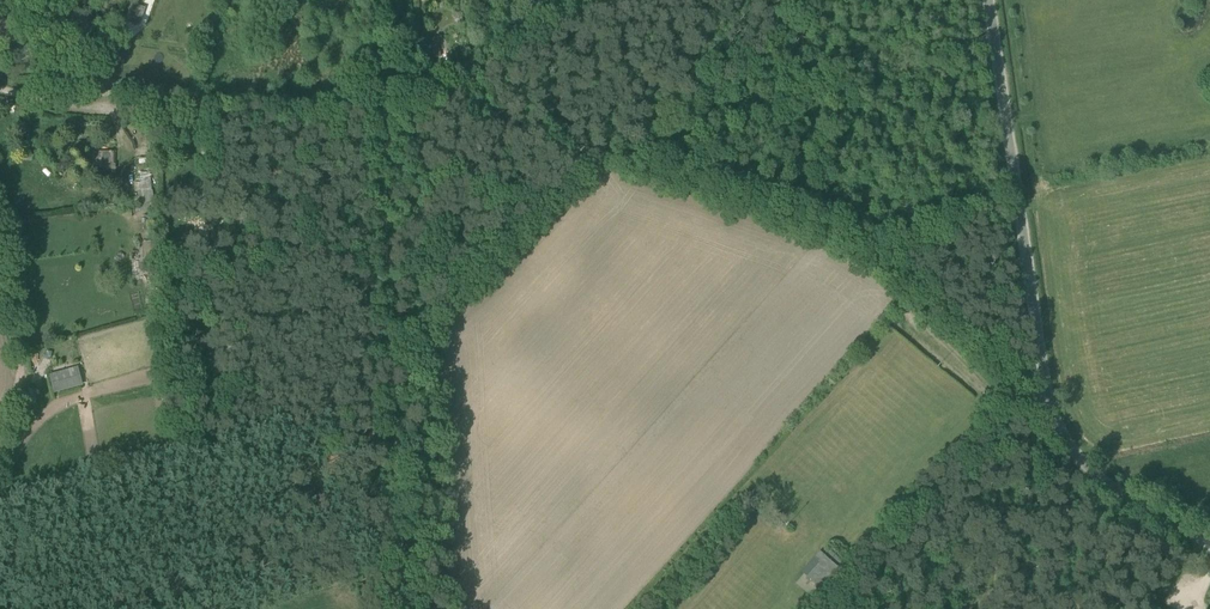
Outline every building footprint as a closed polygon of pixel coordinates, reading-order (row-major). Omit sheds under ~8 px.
[(130,17),(128,21),(138,25),(139,20),(144,9),(134,5),(130,17)] [(425,61),(426,61),(440,57),(437,45),(422,49),(425,61)] [(58,66),(56,81),(68,82),(69,68),(58,66)] [(112,165),(112,153),(111,153),(111,152),(109,152),(109,153),(102,153),(92,153),(92,162),(92,168),(102,168),(102,166),(109,166),(109,168),(109,169),(111,169),(114,169),(114,167),(114,165),(113,165),(112,165)] [(152,203),(150,174),(140,174),(140,182),(134,183),(135,191),(137,191),(138,197),(130,199),(131,206),(152,203)] [(142,243),(143,266),(159,265),(158,242),(142,243)] [(155,279),(148,280),(149,294),(156,294),(155,279)] [(68,390),(79,387),(80,387),(75,369),(49,376),(54,393),(64,390),(62,386),(66,385),(68,390)] [(842,572),(838,568),(824,556),(806,577),(823,593),(842,572)]
